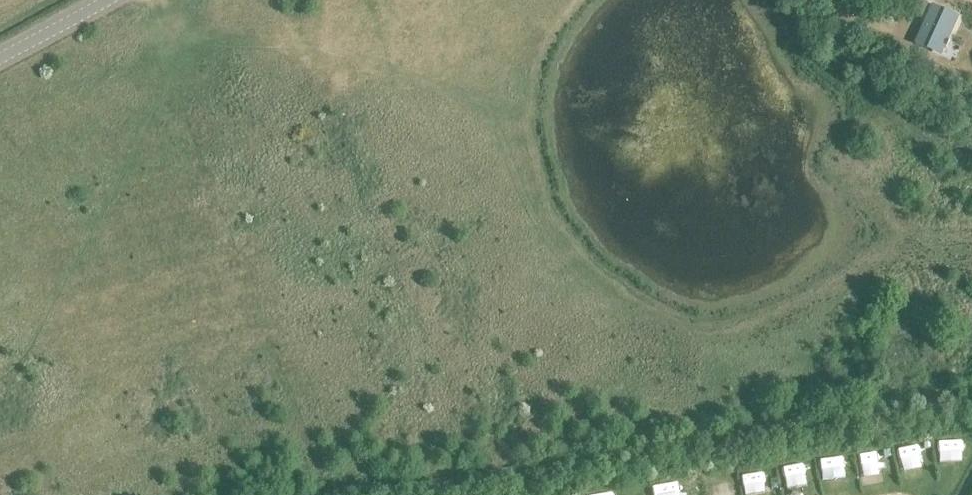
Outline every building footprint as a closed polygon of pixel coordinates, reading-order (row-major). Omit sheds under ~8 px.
[(919,1),(913,15),(921,19),(927,4),(919,1)] [(932,6),(915,44),(928,50),(929,47),(942,52),(957,18),(932,6)]
